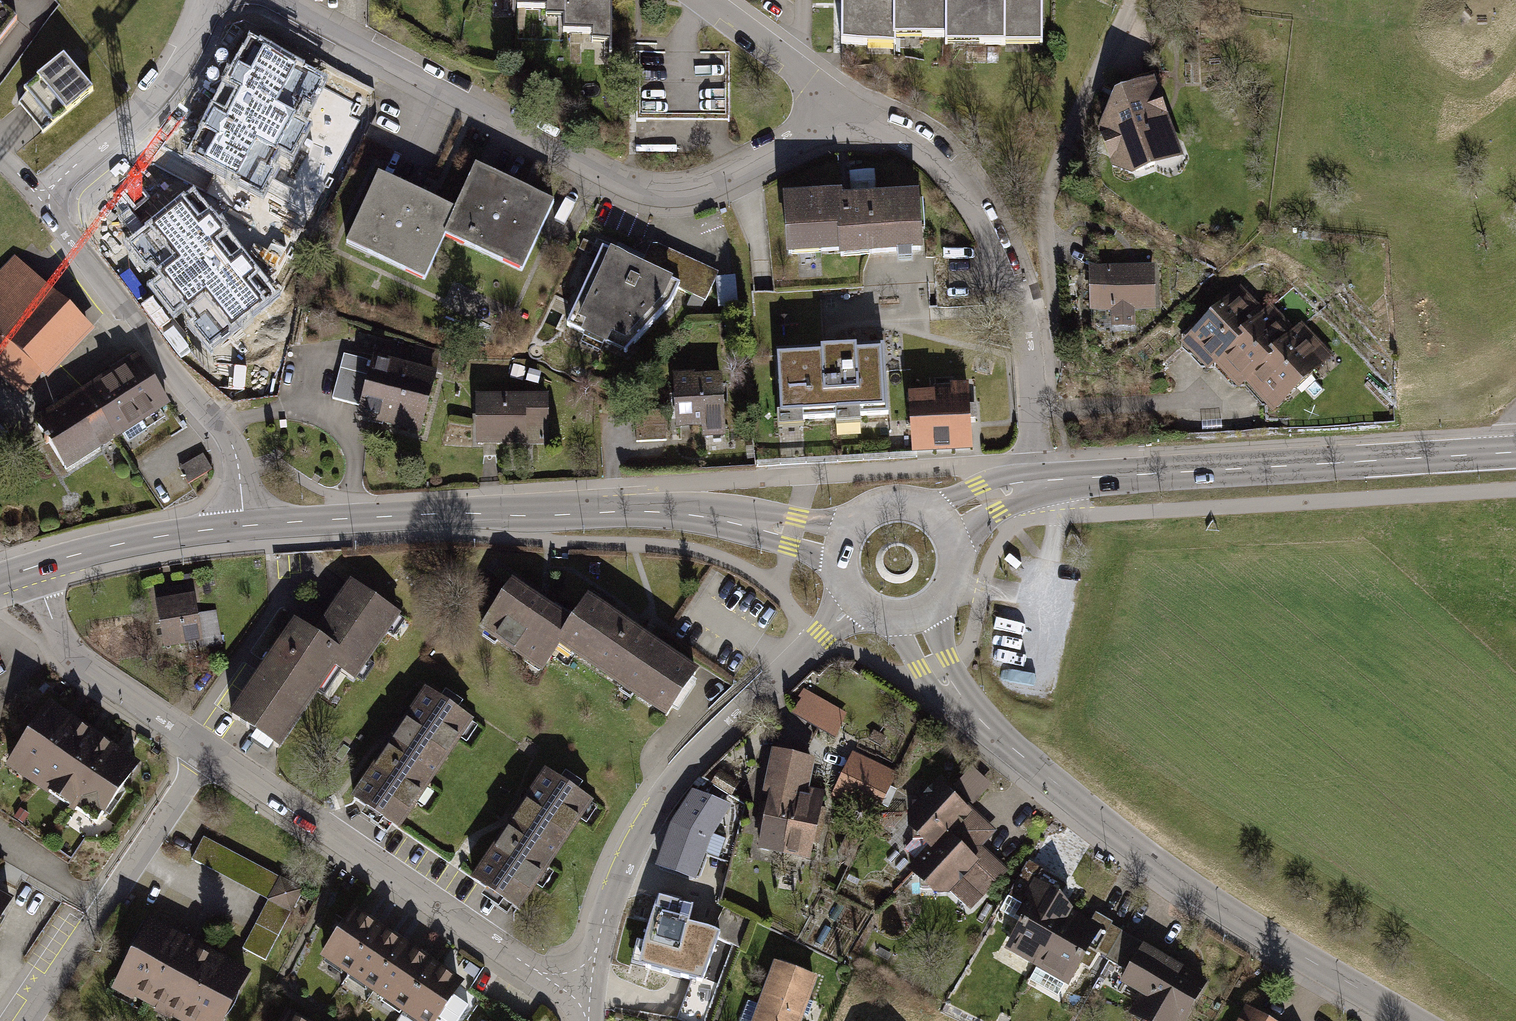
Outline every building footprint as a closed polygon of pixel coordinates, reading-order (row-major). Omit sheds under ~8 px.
[(518,8),(547,8),(547,17),(565,17),(565,0),(518,0),(518,8)] [(565,17),(564,33),(596,33),(596,42),(612,42),(612,0),(565,0),(565,17)] [(946,0),(842,0),(842,6),(842,39),(892,39),(892,30),(946,30),(946,0)] [(946,30),(946,41),(1043,40),(1042,0),(946,0),(946,30)] [(253,36),(192,151),(262,188),(274,166),(271,163),(280,147),(291,153),(308,123),(294,116),(303,98),(311,103),(326,75),(253,36)] [(92,94),(61,58),(23,90),(28,96),(54,127),(92,94)] [(1128,174),(1183,155),(1153,76),(1143,79),(1109,92),(1094,131),(1110,167),(1128,174)] [(460,207),(448,232),(528,268),(559,201),(516,181),(479,164),(460,207)] [(448,232),(460,207),(428,193),(384,172),(352,240),(428,275),(448,232)] [(844,188),(785,191),(789,251),(840,249),(840,254),(925,250),(922,189),(850,192),(844,193),(844,188)] [(272,293),(189,192),(128,243),(144,262),(148,261),(160,275),(149,283),(171,310),(183,300),(196,315),(189,321),(209,345),(272,293)] [(683,281),(675,299),(701,311),(719,271),(652,241),(642,263),(683,281)] [(683,281),(642,263),(618,252),(603,245),(567,325),(626,352),(672,304),(675,299),(683,281)] [(94,330),(17,255),(0,272),(0,376),(19,395),(41,373),(46,378),(94,330)] [(1136,263),(1088,265),(1089,312),(1109,312),(1109,327),(1133,327),(1133,312),(1153,311),(1152,263),(1136,263)] [(720,307),(739,305),(736,275),(717,277),(720,307)] [(1204,369),(1212,362),(1264,311),(1238,285),(1179,342),(1204,369)] [(1271,304),(1264,311),(1212,362),(1219,369),(1237,387),(1243,381),(1296,329),(1271,304)] [(1303,322),(1296,329),(1243,381),(1246,385),(1274,413),(1334,354),(1303,322)] [(831,347),(835,410),(836,424),(861,422),(861,409),(885,408),(882,347),(858,349),(857,345),(835,346),(831,347)] [(835,410),(831,347),(827,347),(820,347),(820,350),(775,352),(779,426),(804,425),(803,412),(835,410)] [(83,386),(116,438),(170,404),(137,352),(90,382),(83,386)] [(373,353),(371,361),(360,405),(357,418),(374,422),(421,434),(438,370),(373,353)] [(332,398),(360,405),(371,361),(344,354),(332,398)] [(727,434),(724,372),(696,373),(696,371),(674,372),(675,397),(676,428),(703,427),(704,435),(727,434)] [(914,391),(917,452),(974,448),(972,425),(970,381),(952,382),(952,388),(914,391)] [(116,438),(83,386),(67,397),(62,400),(95,452),(116,438)] [(548,443),(546,392),(474,394),(476,445),(535,443),(548,443)] [(95,452),(62,400),(55,404),(32,419),(65,471),(95,452)] [(635,408),(637,442),(666,441),(664,407),(635,408)] [(203,456),(180,468),(188,483),(211,471),(203,456)] [(403,616),(349,581),(313,634),(343,654),(333,668),(358,684),(403,616)] [(664,721),(698,672),(588,596),(571,621),(513,582),(479,631),(542,674),(559,649),(664,721)] [(201,642),(191,584),(152,590),(163,648),(201,642)] [(220,642),(220,610),(202,610),(202,641),(220,642)] [(227,718),(278,751),(333,668),(343,654),(313,634),(291,620),(227,718)] [(400,831),(473,723),(423,689),(350,798),(400,831)] [(795,715),(838,734),(850,709),(806,689),(795,715)] [(138,763),(47,706),(6,770),(97,828),(138,763)] [(900,769),(863,747),(838,789),(875,811),(900,769)] [(793,854),(807,788),(814,759),(774,750),(753,846),(793,854)] [(904,841),(920,855),(951,824),(978,851),(995,834),(965,807),(980,790),(951,764),(916,798),(904,841)] [(523,908),(591,802),(543,771),(474,877),(523,908)] [(807,788),(793,854),(817,859),(831,793),(807,788)] [(708,840),(729,807),(693,790),(667,828),(654,866),(694,880),(708,840)] [(1004,876),(978,851),(951,824),(920,855),(907,868),(917,894),(942,898),(950,889),(972,908),(1004,876)] [(203,838),(192,861),(268,899),(243,949),(266,960),(302,888),(203,838)] [(1004,940),(1040,962),(1069,915),(1083,893),(1028,859),(1011,884),(1031,897),(1004,940)] [(689,923),(695,901),(649,888),(627,966),(702,987),(718,931),(689,923)] [(461,981),(351,910),(318,961),(410,1020),(435,1020),(461,981)] [(1101,935),(1069,915),(1040,962),(1032,975),(1063,995),(1094,945),(1126,966),(1144,938),(1112,918),(1101,935)] [(248,970),(147,918),(109,990),(168,1020),(221,1020),(248,970)] [(1150,1020),(1166,1020),(1197,971),(1144,938),(1126,966),(1121,974),(1142,987),(1129,1008),(1150,1020)] [(774,962),(752,1020),(802,1020),(818,978),(774,962)] [(1197,971),(1166,1020),(1204,1020),(1225,989),(1197,971)] [(1248,1005),(1238,1020),(1275,1020),(1248,1005)] [(286,1011),(281,1020),(304,1020),(286,1011)]
